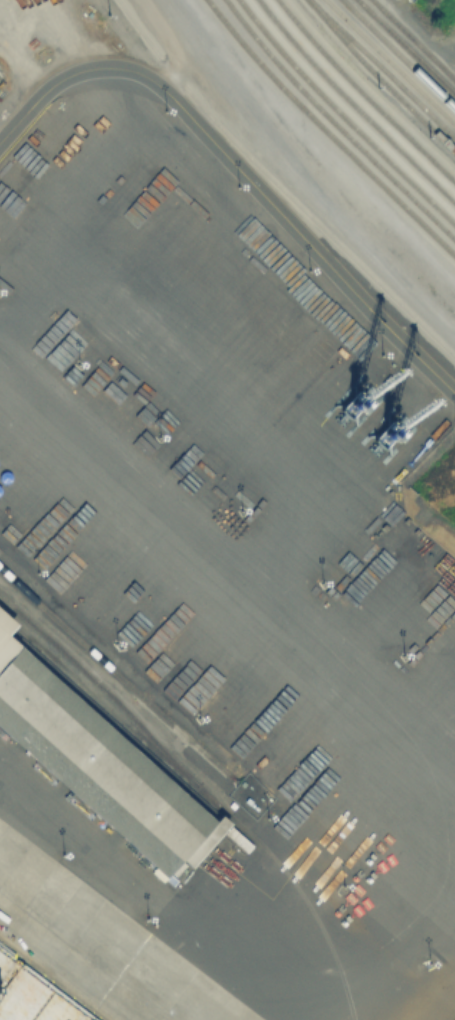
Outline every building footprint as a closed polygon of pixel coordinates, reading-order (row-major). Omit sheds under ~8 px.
[(181,886),(0,725),(0,617),(16,631),(11,637),(229,832),(181,886)] [(252,844),(227,825),(222,833),(247,851),(252,844)]
